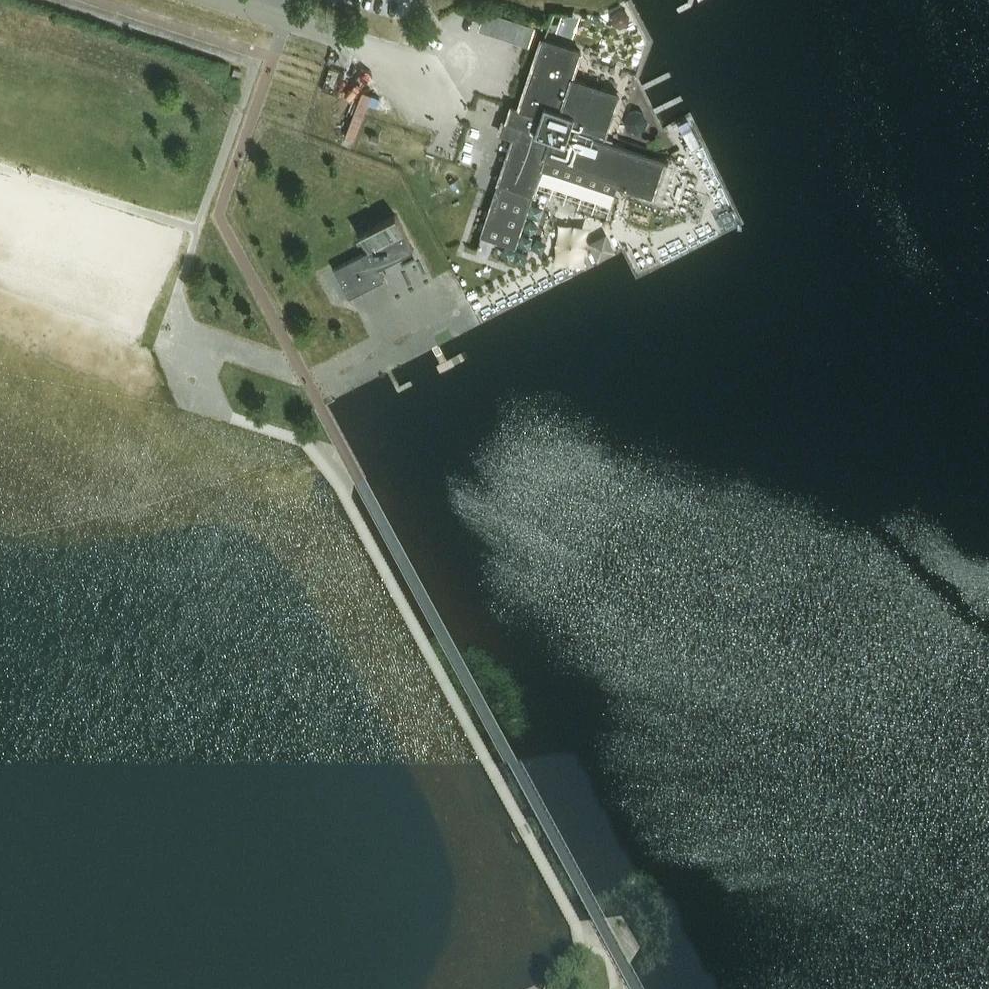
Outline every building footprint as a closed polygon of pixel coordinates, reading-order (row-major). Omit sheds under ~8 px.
[(523,39),(527,25),(487,12),(483,26),(523,39)] [(571,75),(580,49),(542,37),(518,107),(511,104),(502,133),(512,137),(481,233),(516,244),(545,156),(617,179),(616,183),(652,195),(664,160),(668,161),(668,160),(603,138),(619,91),(571,75)] [(337,65),(331,88),(348,92),(343,112),(357,116),(352,133),(368,137),(381,91),(351,83),(355,70),(337,65)] [(368,250),(334,267),(348,296),(384,278),(378,267),(413,249),(395,214),(359,232),(368,250)]
